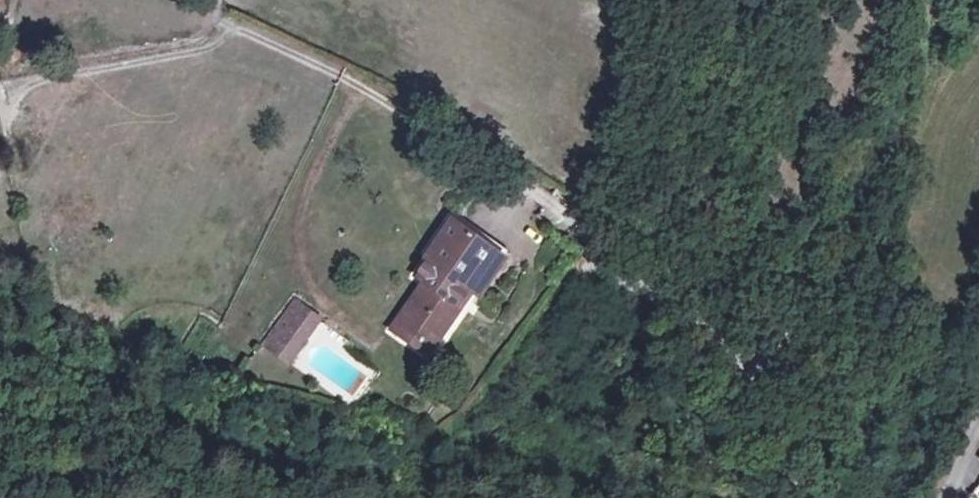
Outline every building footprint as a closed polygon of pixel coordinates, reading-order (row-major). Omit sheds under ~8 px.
[(475,292),(501,254),(455,222),(417,277),(426,283),(393,330),(420,350),(426,343),(435,349),(475,292)] [(507,259),(501,254),(475,292),(481,296),(507,259)] [(292,331),(305,309),(297,303),(269,346),(292,363),(307,341),(292,331)] [(305,309),(292,331),(307,341),(322,321),(305,309)] [(430,356),(435,349),(426,343),(420,350),(430,356)]
